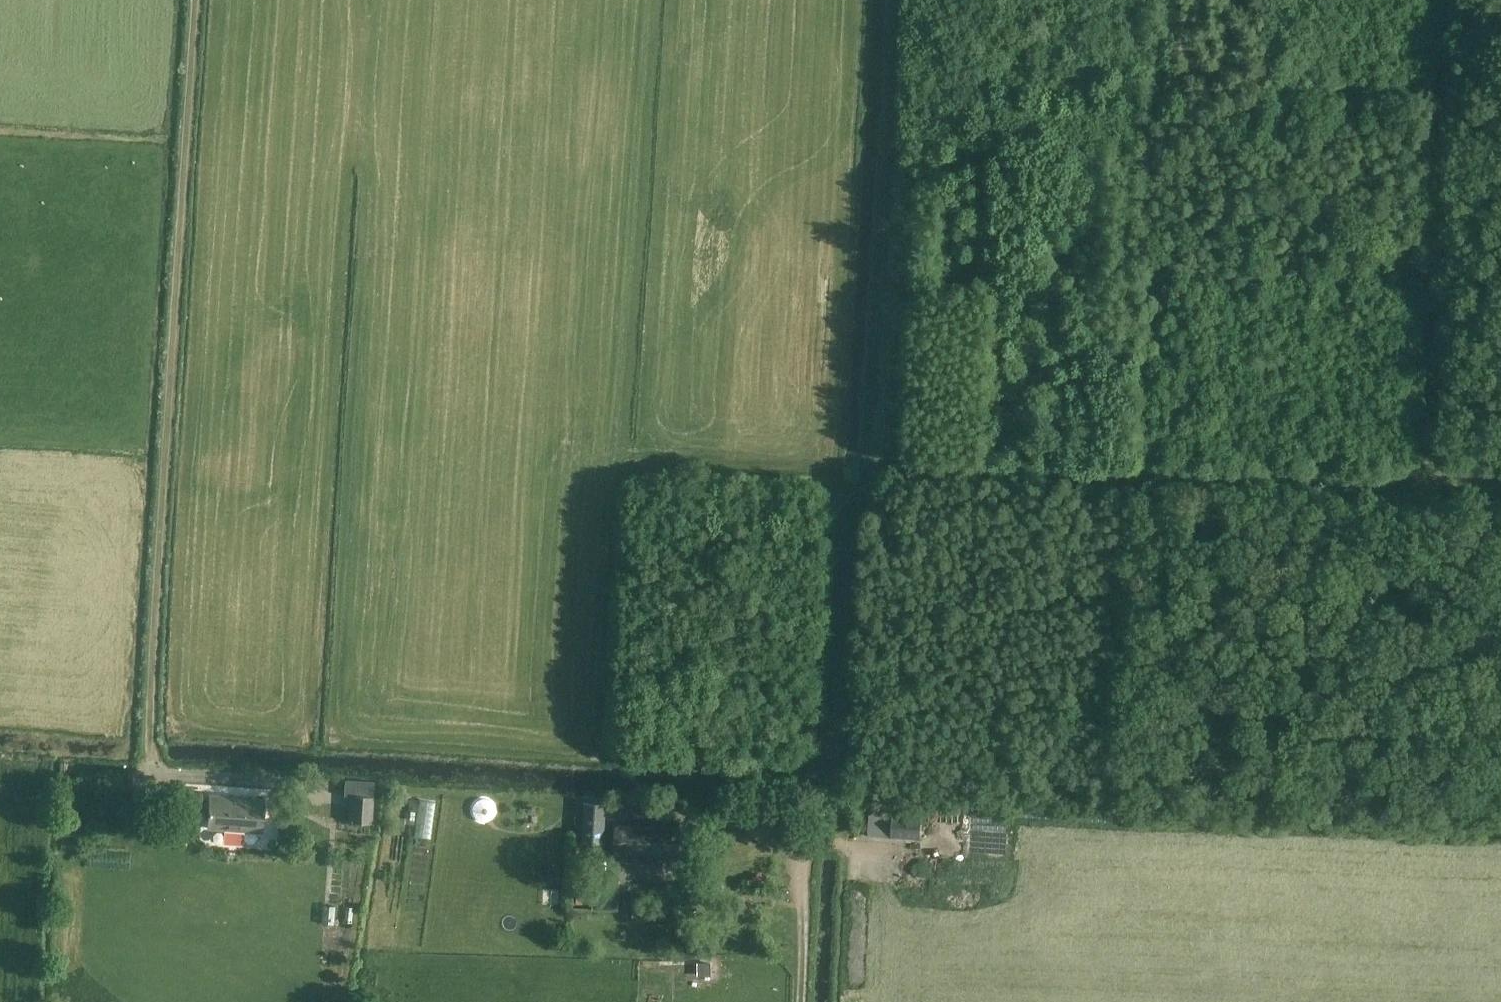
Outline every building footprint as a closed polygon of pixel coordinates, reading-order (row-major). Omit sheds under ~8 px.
[(209,795),(207,828),(261,832),(263,799),(209,795)] [(350,795),(348,822),(371,824),(373,796),(350,795)] [(478,798),(473,802),(470,806),(470,813),(472,817),(478,821),(484,822),(490,820),(496,814),(496,806),(492,800),(486,797),(478,798)] [(581,842),(605,843),(606,803),(584,802),(581,842)] [(891,838),(920,840),(923,815),(893,813),(891,838)] [(653,855),(683,856),(684,827),(616,824),(615,853),(634,854),(633,863),(652,864),(653,855)]
